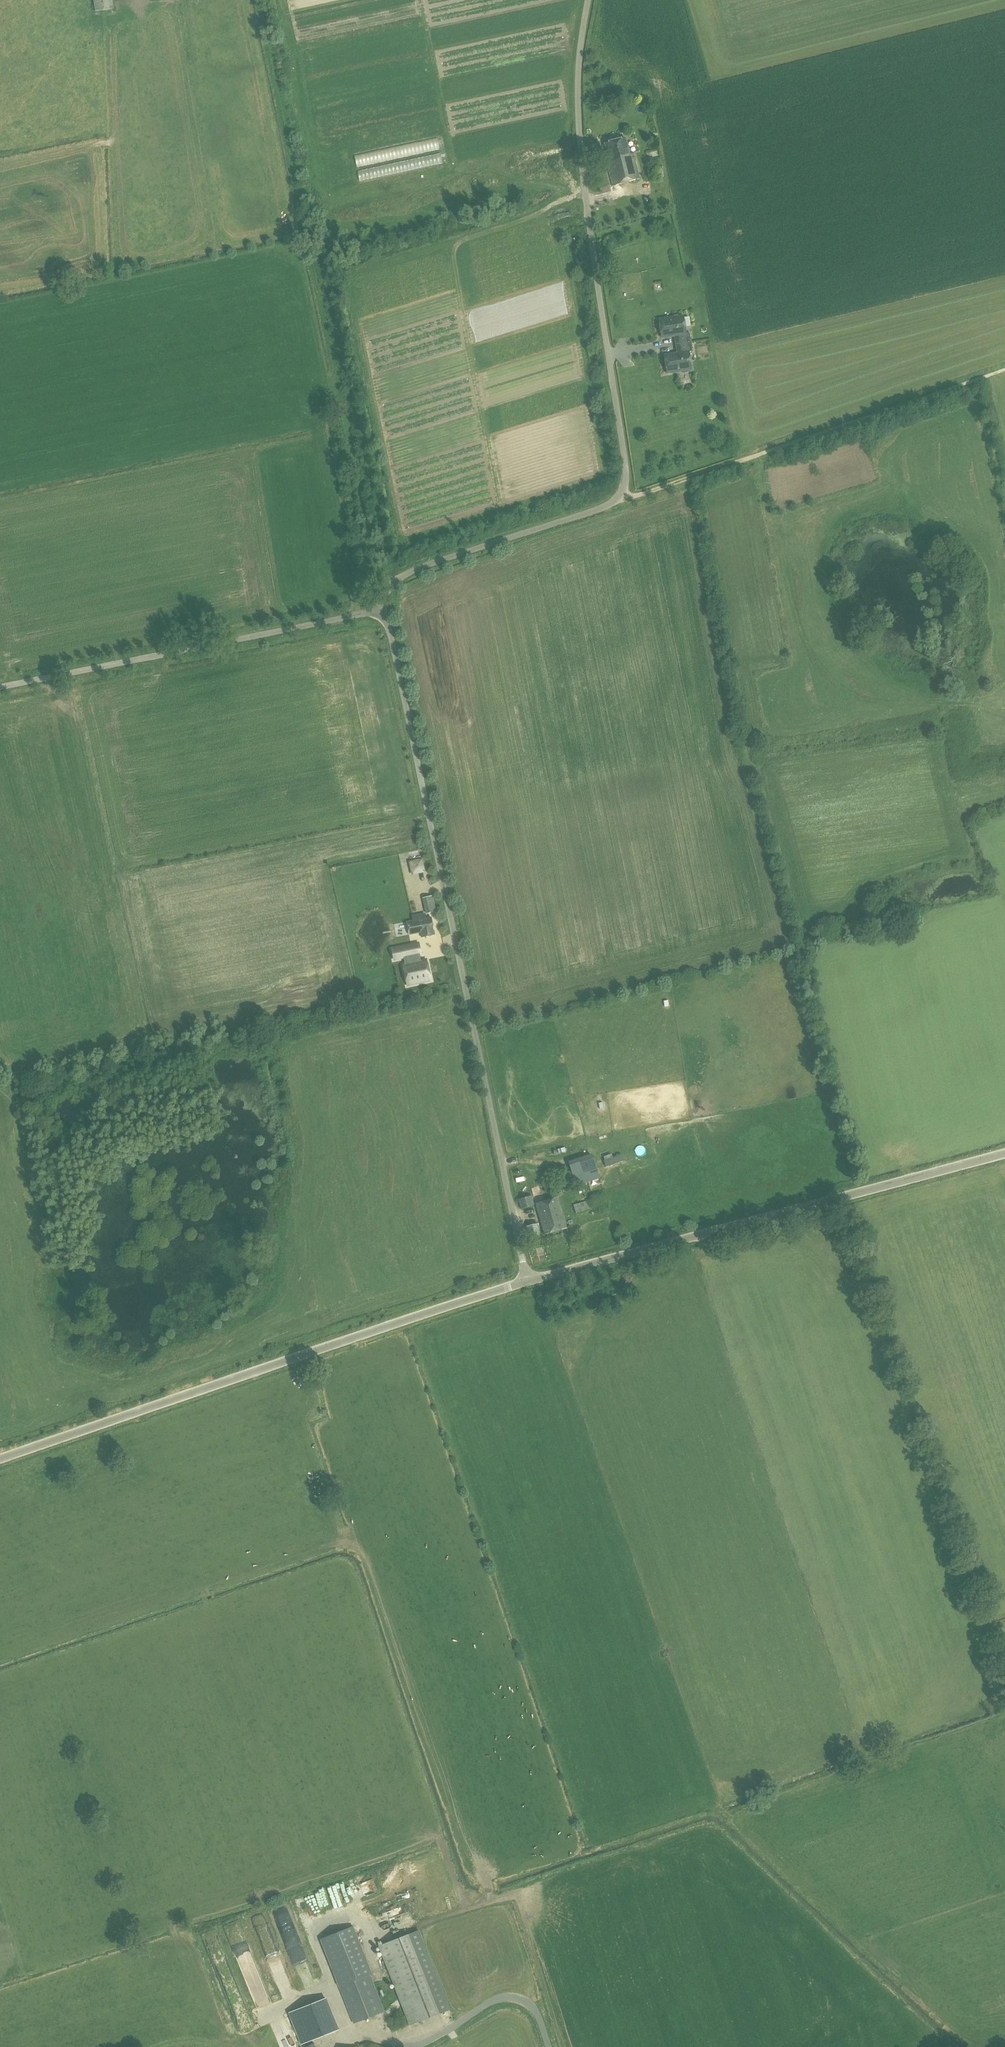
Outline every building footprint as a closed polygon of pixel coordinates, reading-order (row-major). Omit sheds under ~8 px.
[(95,11),(114,9),(113,0),(94,0),(95,11)] [(606,161),(613,186),(640,179),(633,154),(630,155),(625,139),(605,144),(609,160),(606,161)] [(674,337),(675,344),(691,342),(690,333),(686,334),(683,316),(680,316),(678,315),(674,316),(673,317),(659,320),(662,337),(672,336),(674,337)] [(664,355),(667,373),(681,371),(683,372),(686,372),(688,370),(691,369),(689,352),(693,351),(691,342),(675,344),(677,352),(675,354),(664,355)] [(408,862),(412,876),(429,871),(425,857),(408,862)] [(436,911),(433,895),(425,897),(428,912),(436,911)] [(421,931),(422,936),(435,934),(432,917),(407,921),(409,933),(421,931)] [(401,958),(407,985),(431,980),(427,960),(414,963),(413,955),(401,958)] [(591,1154),(568,1162),(577,1186),(601,1177),(591,1154)] [(626,1155),(608,1159),(610,1169),(629,1165),(626,1155)] [(578,1203),(586,1201),(584,1193),(576,1196),(578,1203)] [(521,1199),(524,1208),(534,1204),(531,1195),(521,1199)] [(574,1204),(576,1213),(605,1204),(602,1196),(574,1204)] [(558,1197),(536,1203),(541,1222),(543,1227),(545,1234),(567,1228),(558,1197)] [(530,1238),(541,1235),(539,1228),(537,1223),(527,1226),(529,1233),(530,1238)] [(379,1917),(381,1921),(391,1916),(390,1912),(379,1917)] [(353,1926),(320,1939),(354,2023),(385,2011),(370,1974),(372,1974),(353,1926)] [(379,1946),(410,2025),(450,2010),(418,1930),(379,1946)] [(260,2009),(273,2004),(263,1974),(250,1978),(260,2009)] [(287,1999),(294,1996),(286,1976),(279,1979),(287,1999)] [(289,2013),(302,2044),(338,2030),(325,1999),(289,2013)]
